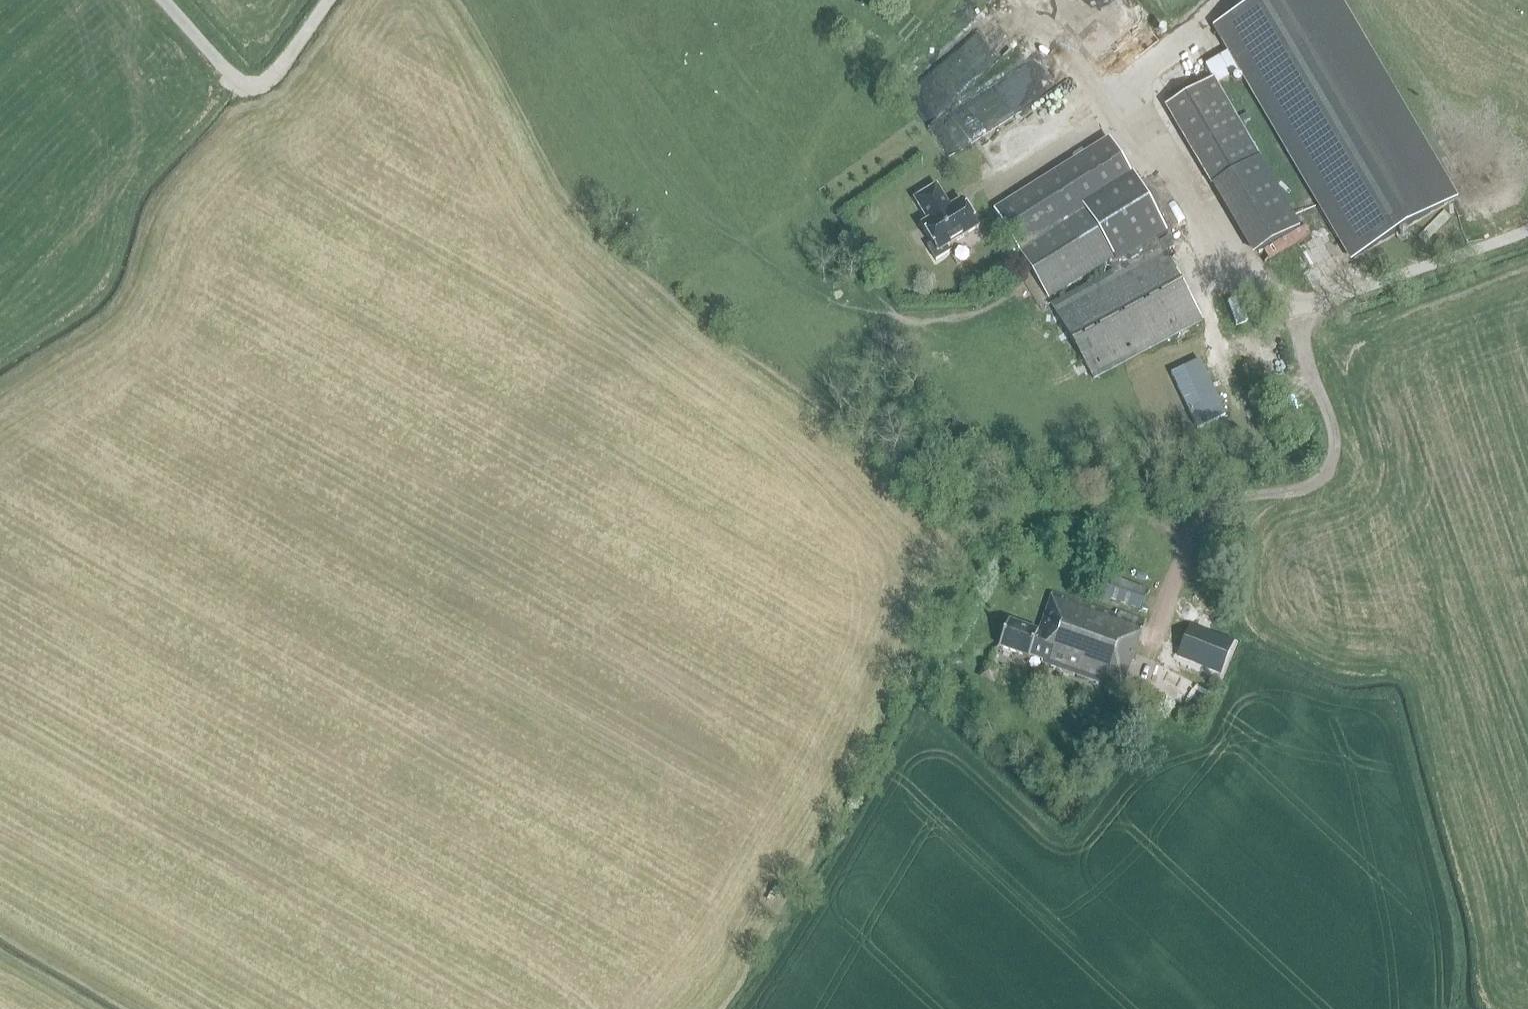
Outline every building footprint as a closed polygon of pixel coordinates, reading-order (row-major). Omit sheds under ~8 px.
[(1211,27),(1349,262),(1458,199),(1342,0),(1257,0),(1211,27)] [(1259,158),(1212,78),(1170,103),(1216,183),(1259,158)] [(993,208),(1014,243),(1018,249),(1049,298),(1106,262),(1113,273),(1052,306),(1093,379),(1202,320),(1160,247),(1156,239),(1165,234),(1136,184),(1130,173),(1109,138),(993,208)] [(963,198),(962,199),(949,207),(935,185),(914,199),(927,220),(920,225),(931,244),(927,247),(935,260),(948,252),(946,248),(980,227),(963,198)] [(1104,574),(1096,594),(1138,610),(1146,590),(1104,574)] [(1120,690),(1144,622),(1111,610),(1110,613),(1051,594),(1041,634),(1036,633),(1037,632),(1008,622),(999,646),(1031,656),(1030,659),(1120,690)] [(1232,643),(1191,627),(1179,657),(1220,673),(1232,643)]
